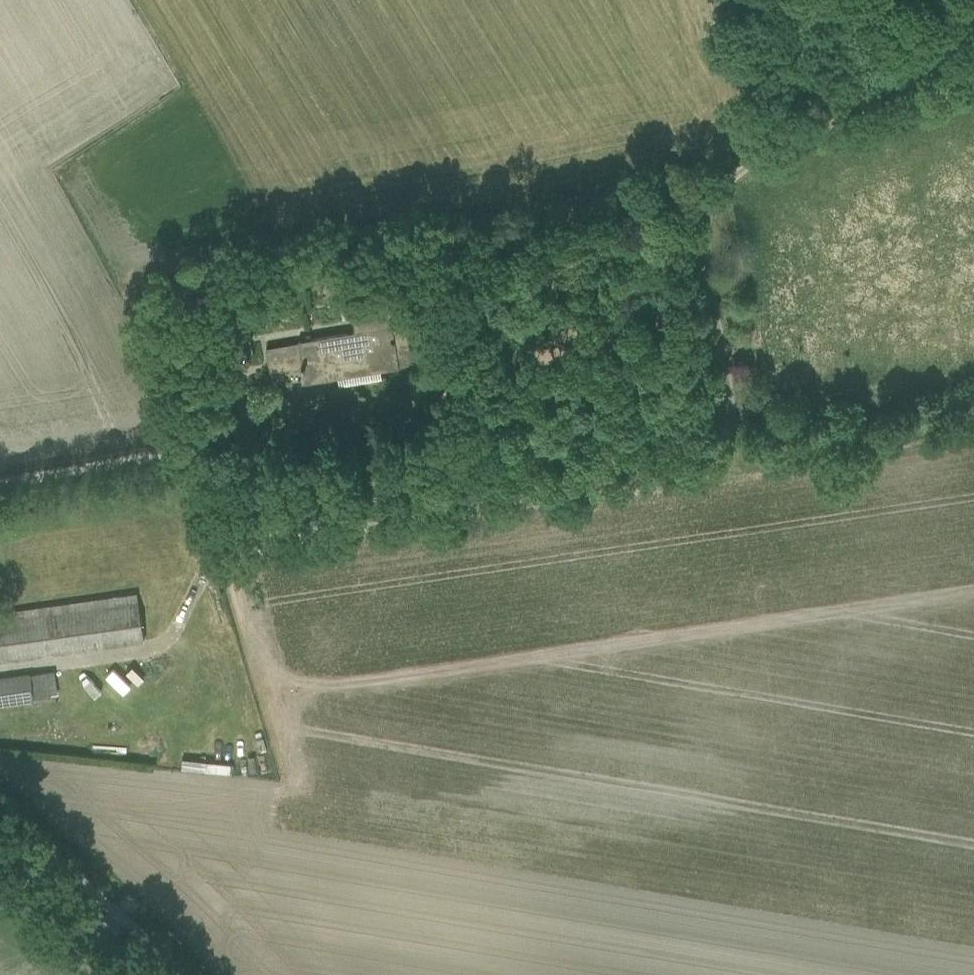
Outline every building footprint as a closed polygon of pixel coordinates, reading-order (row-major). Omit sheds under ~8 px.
[(411,365),(405,328),(391,330),(386,300),(351,306),(356,332),(298,342),(299,344),(266,349),(268,363),(286,360),(287,369),(301,367),(301,369),(303,369),(305,382),(337,377),(336,368),(378,361),(380,370),(411,365)] [(143,642),(136,594),(0,614),(0,663),(143,642)] [(49,699),(46,675),(0,681),(0,705),(49,699)]
